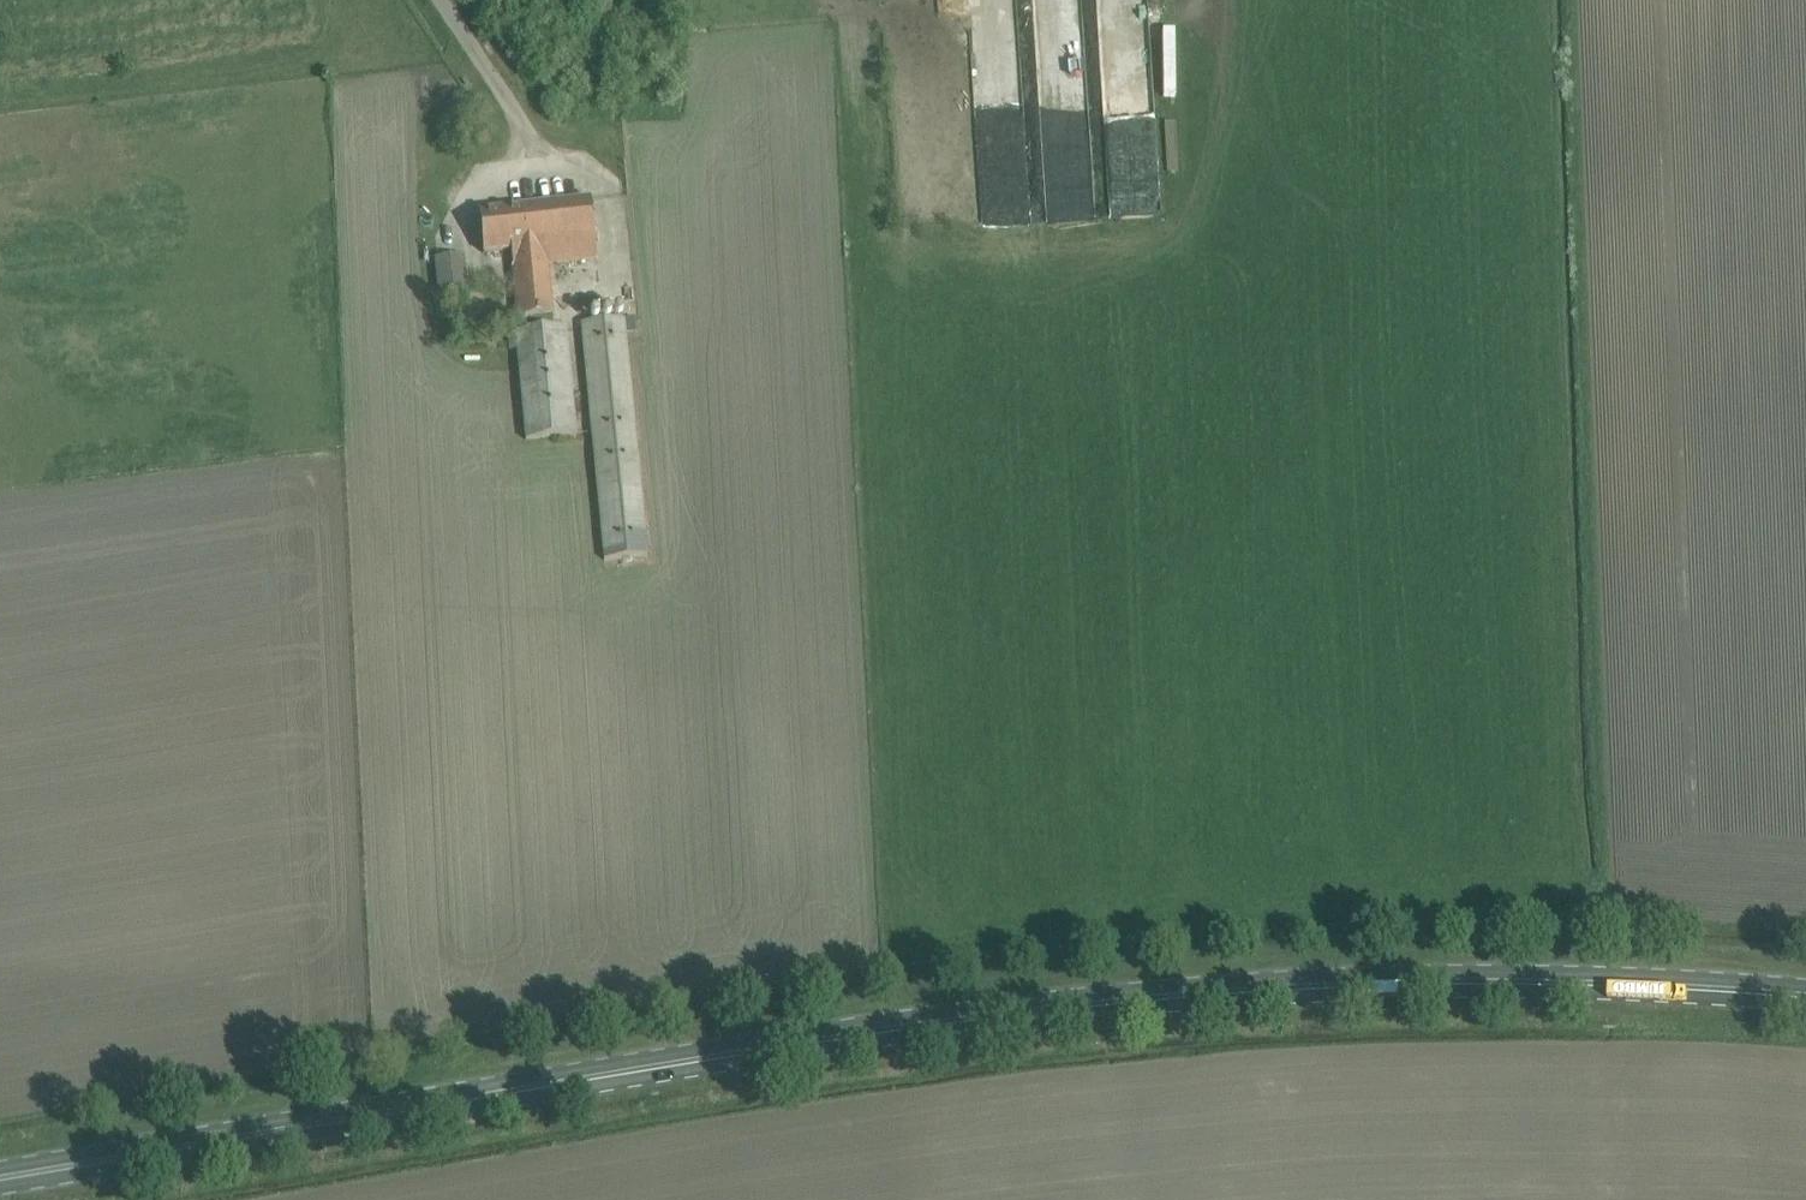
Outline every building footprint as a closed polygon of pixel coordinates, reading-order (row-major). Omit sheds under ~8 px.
[(590,200),(479,212),(483,253),(512,249),(520,318),(552,315),(550,297),(547,264),(597,259),(590,200)] [(466,272),(436,275),(438,291),(468,288),(466,272)] [(624,319),(580,324),(603,560),(648,556),(628,348),(626,334),(635,333),(634,320),(625,321),(624,319)] [(513,333),(525,441),(576,437),(565,327),(513,333)]
